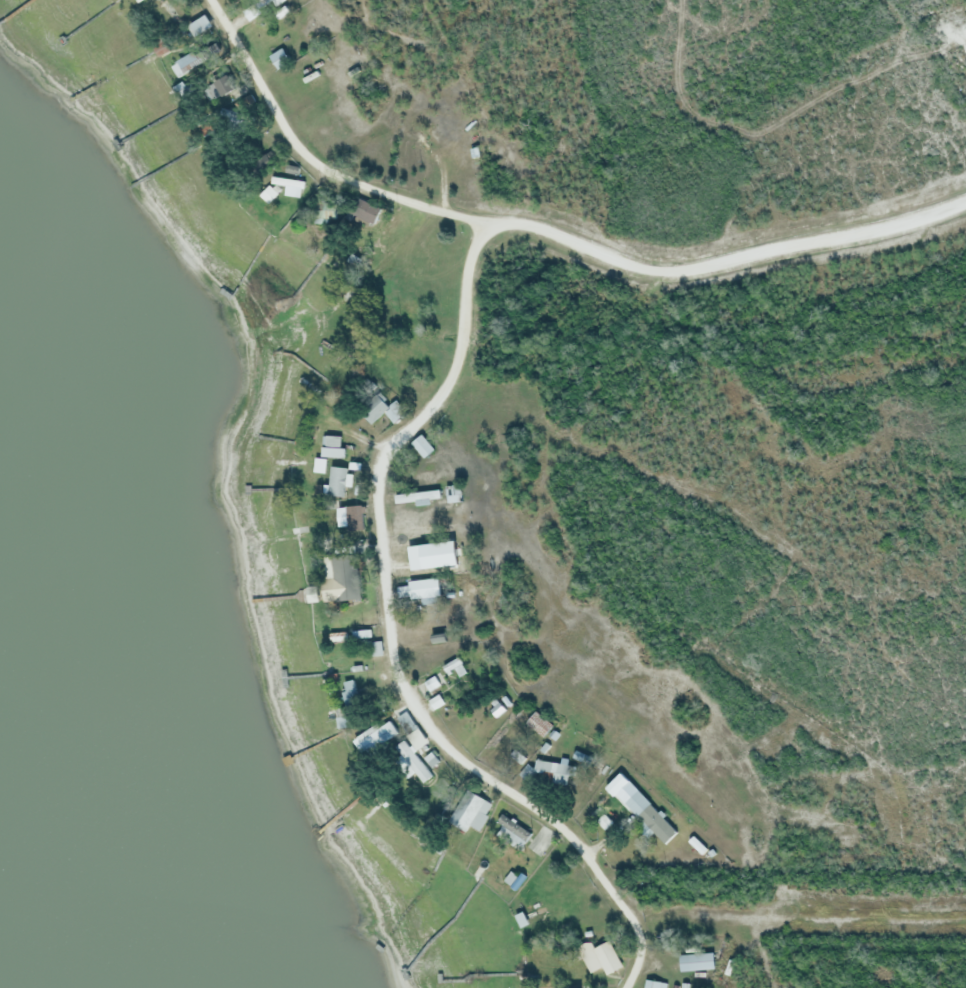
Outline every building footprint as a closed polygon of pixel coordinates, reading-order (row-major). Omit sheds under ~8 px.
[(253,3),(257,0),(274,0),(259,11),(253,3)] [(211,26),(196,36),(189,25),(204,15),(211,26)] [(152,44),(161,39),(168,50),(159,56),(152,44)] [(177,60),(209,42),(216,54),(184,72),(177,60)] [(278,68),(270,56),(283,48),(291,60),(278,68)] [(216,99),(209,88),(230,75),(237,86),(216,99)] [(205,138),(198,128),(209,121),(216,131),(205,138)] [(421,132),(433,151),(427,154),(415,136),(421,132)] [(470,148),(479,145),(482,156),(473,158),(470,148)] [(258,161),(275,149),(278,155),(271,160),(273,164),(264,170),(258,161)] [(284,172),(285,164),(298,166),(297,174),(284,172)] [(270,182),(271,176),(302,180),(300,196),(283,194),(284,184),(270,182)] [(268,185),(277,195),(267,204),(258,194),(268,185)] [(352,212),(357,199),(379,208),(373,221),(352,212)] [(383,412),(371,424),(361,413),(378,396),(388,406),(383,412)] [(388,406),(395,400),(407,412),(395,424),(383,412),(388,406)] [(422,458),(410,443),(421,434),(433,449),(422,458)] [(341,436),(340,448),(345,448),(345,458),(321,457),(322,435),(341,436)] [(349,468),(347,496),(328,495),(330,466),(349,468)] [(446,485),(460,485),(460,501),(446,501),(446,485)] [(439,489),(440,497),(395,503),(394,494),(439,489)] [(364,529),(347,530),(344,506),(362,504),(364,529)] [(417,544),(453,540),(456,564),(420,569),(417,544)] [(361,599),(329,602),(325,557),(357,553),(361,599)] [(440,595),(410,598),(408,581),(439,578),(440,595)] [(452,625),(416,629),(417,640),(453,636),(452,625)] [(354,630),(373,629),(373,637),(354,638),(354,630)] [(330,633),(346,631),(347,640),(331,641),(330,633)] [(382,641),(382,654),(373,654),(372,641),(382,641)] [(458,656),(467,671),(459,676),(454,668),(446,673),(442,665),(458,656)] [(440,685),(429,691),(424,682),(434,676),(440,685)] [(350,704),(343,682),(354,679),(361,700),(350,704)] [(444,703),(434,710),(428,700),(438,694),(444,703)] [(496,717),(490,710),(498,702),(505,710),(496,717)] [(552,724),(543,736),(525,722),(535,710),(552,724)] [(407,711),(428,740),(416,749),(395,720),(407,711)] [(400,733),(370,755),(360,742),(390,720),(400,733)] [(432,776),(423,783),(395,747),(404,740),(432,776)] [(544,753),(539,749),(545,741),(550,746),(544,753)] [(514,748),(526,758),(521,764),(509,755),(514,748)] [(576,749),(593,756),(589,764),(573,757),(576,749)] [(431,751),(439,760),(431,767),(423,758),(431,751)] [(559,762),(560,758),(568,759),(567,765),(577,766),(575,776),(569,775),(567,783),(534,778),(537,759),(559,762)] [(618,772),(627,782),(613,796),(603,787),(618,772)] [(492,806),(476,831),(469,826),(466,832),(448,820),(467,790),(492,806)] [(624,802),(636,790),(676,830),(664,842),(624,802)] [(496,823),(502,813),(531,832),(524,842),(496,823)] [(603,813),(612,821),(605,830),(595,822),(603,813)] [(694,835),(708,849),(702,855),(688,841),(694,835)] [(505,881),(512,870),(524,878),(517,889),(505,881)] [(523,911),(529,923),(520,927),(514,915),(523,911)] [(590,973),(580,952),(608,938),(622,966),(606,974),(602,967),(590,973)] [(680,971),(679,955),(712,954),(713,970),(680,971)] [(666,982),(665,987),(644,987),(645,979),(666,982)]
